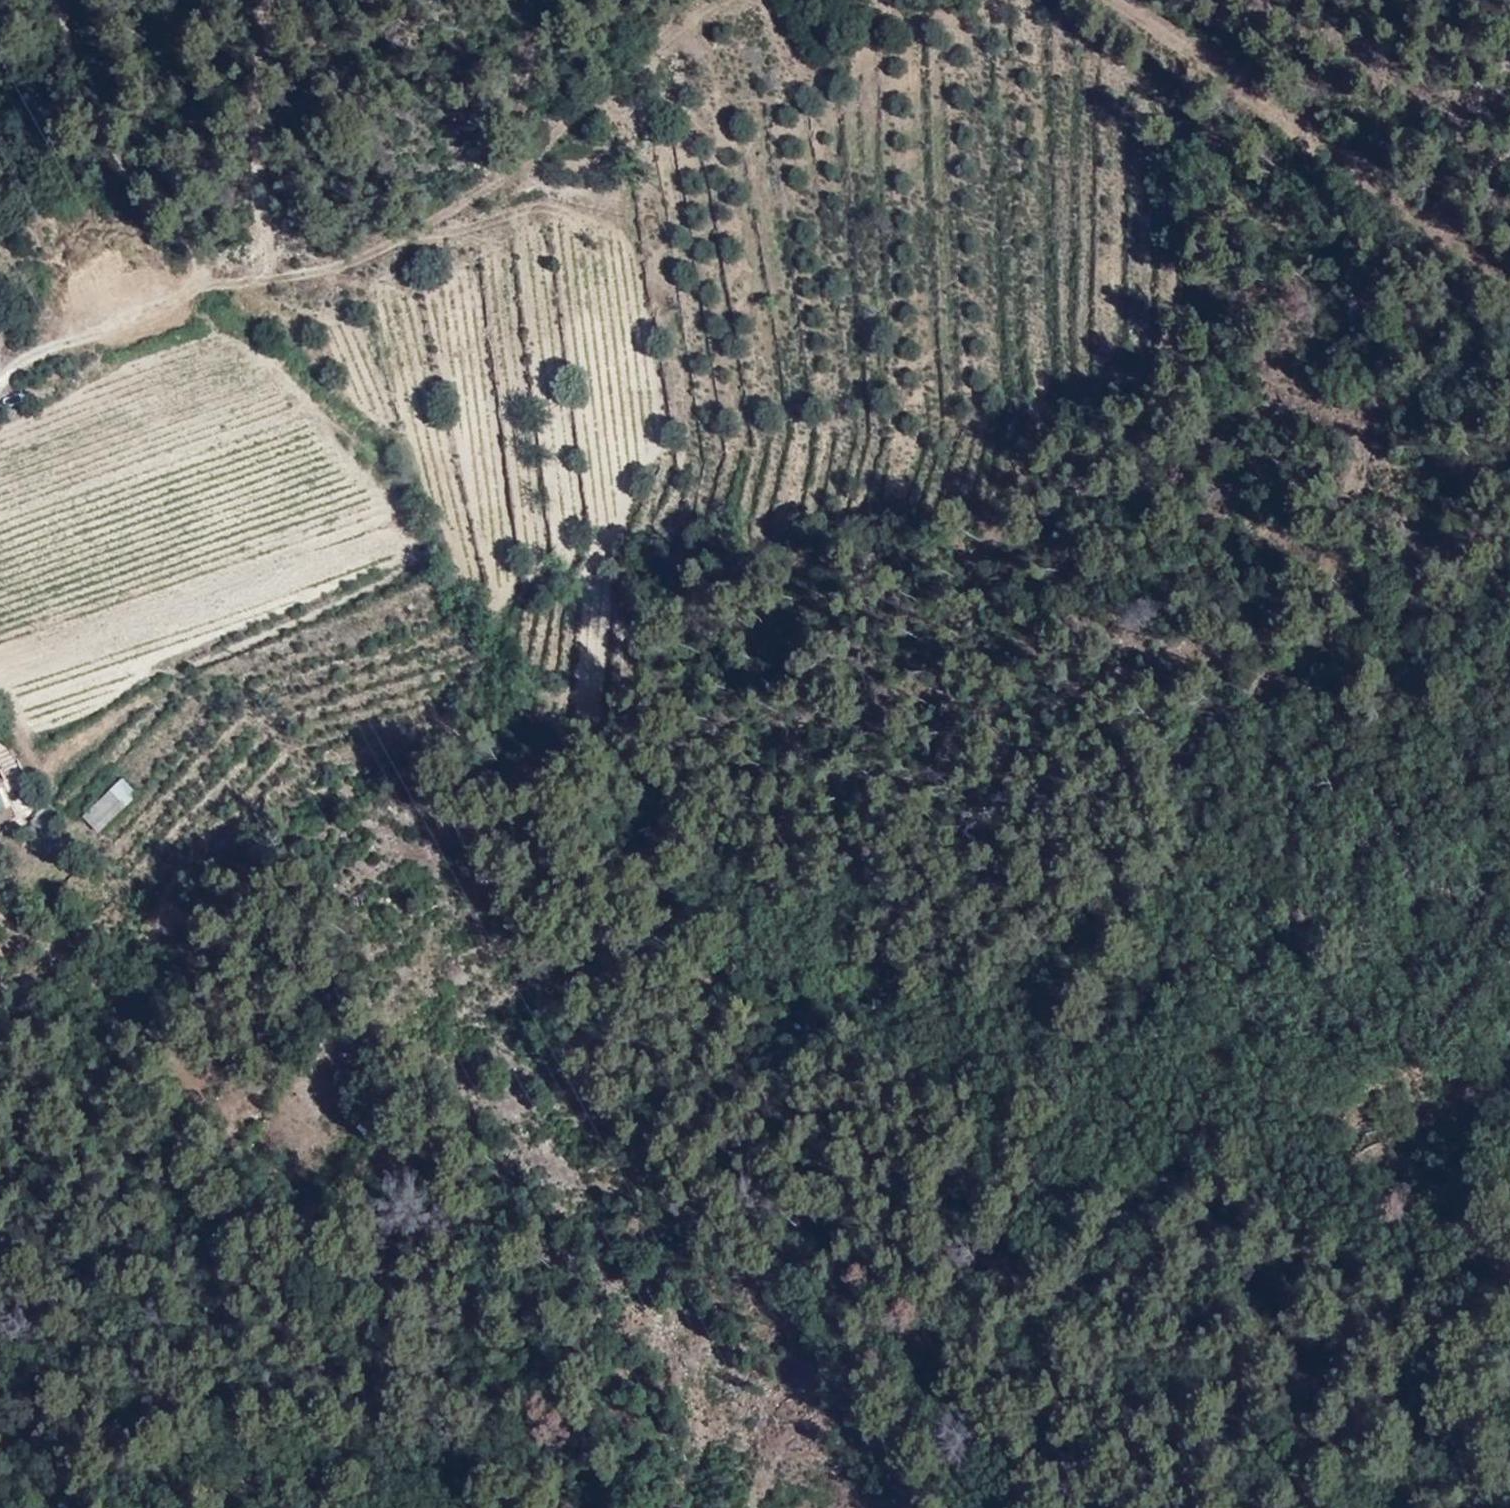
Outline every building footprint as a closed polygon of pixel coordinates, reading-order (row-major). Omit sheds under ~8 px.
[(120,777),(81,817),(97,833),(137,793),(120,777)]
